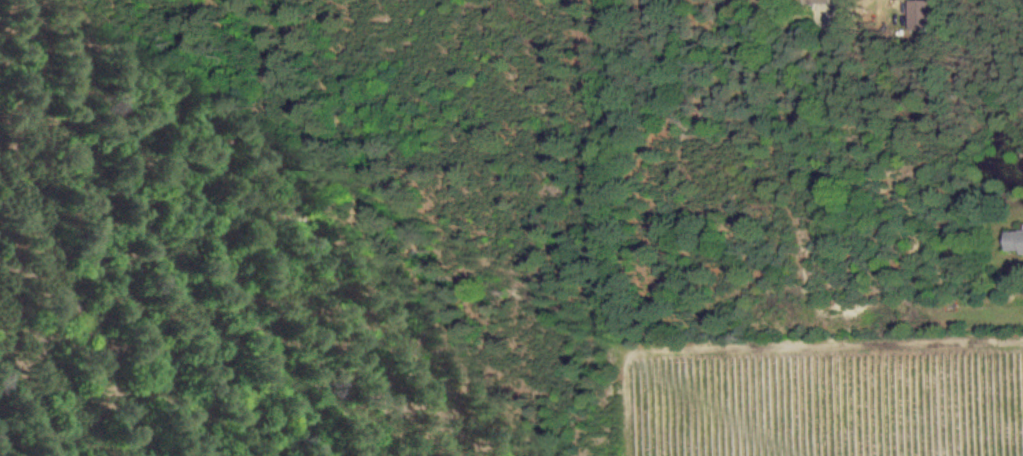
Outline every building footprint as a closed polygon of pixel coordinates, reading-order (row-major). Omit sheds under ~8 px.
[(908,1),(909,31),(934,30),(933,1),(908,1)] [(1007,252),(1020,252),(1021,255),(1022,255),(1022,231),(1006,232),(1007,252)]
